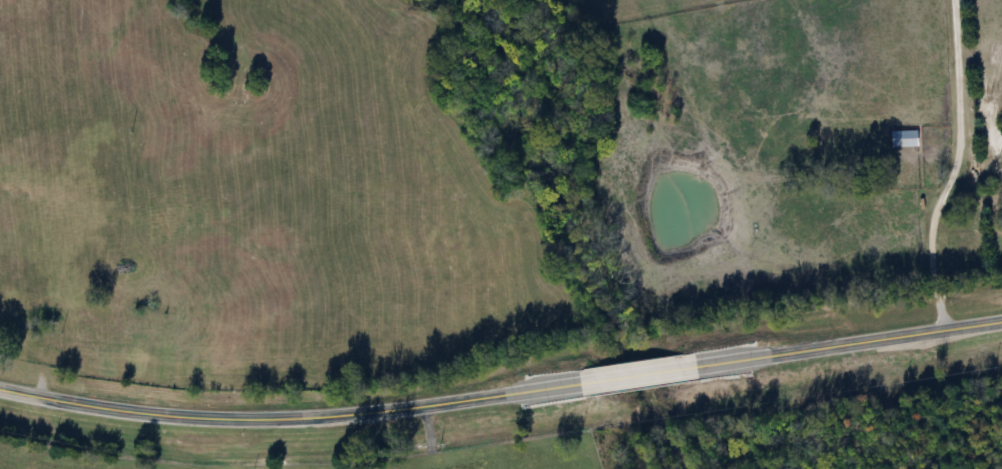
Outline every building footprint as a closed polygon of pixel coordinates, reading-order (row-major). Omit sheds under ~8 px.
[(890,146),(916,146),(916,130),(890,130),(890,146)]
